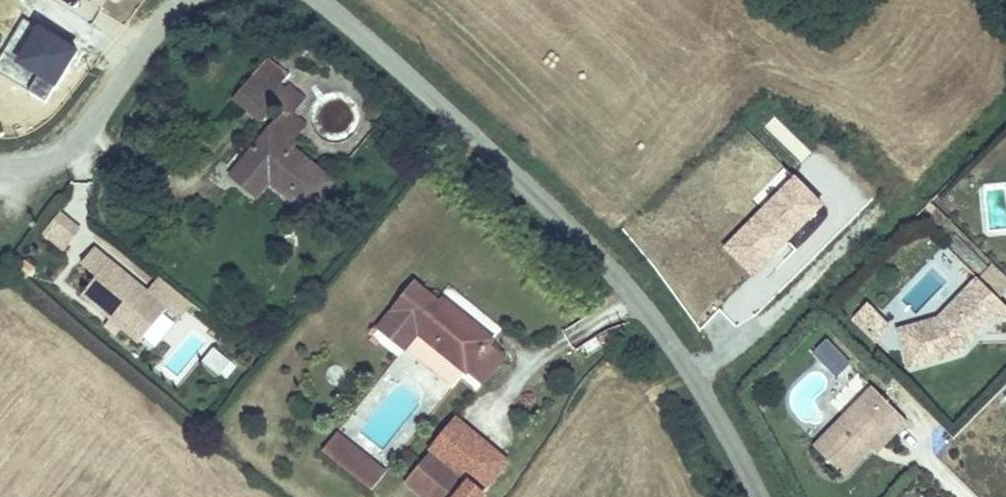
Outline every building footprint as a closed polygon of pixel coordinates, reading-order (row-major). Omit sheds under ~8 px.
[(288,109),(274,127),(234,175),(256,193),(269,177),(309,211),(335,180),(294,147),(298,142),(293,138),(306,123),(293,112),(306,96),(291,83),(287,88),(282,84),(289,75),(270,60),(239,98),(264,118),(278,100),(288,109)] [(64,253),(82,230),(59,212),(40,235),(64,253)] [(113,262),(86,294),(142,341),(169,309),(113,262)] [(979,279),(939,319),(899,330),(909,368),(959,354),(969,345),(966,342),(973,335),(979,335),(995,319),(999,324),(1005,317),(1005,306),(979,279)] [(441,303),(416,283),(379,329),(404,349),(418,331),(468,372),(484,385),(507,356),(491,343),(494,340),(475,324),(470,330),(461,322),(465,316),(444,299),(441,303)] [(868,305),(854,319),(878,341),(891,327),(868,305)] [(465,316),(461,322),(470,330),(475,324),(465,316)] [(404,349),(454,389),(468,372),(418,331),(404,349)] [(966,342),(969,345),(979,335),(973,335),(966,342)] [(202,364),(225,381),(237,367),(214,349),(202,364)] [(906,422),(872,388),(813,447),(842,476),(869,449),(886,432),(891,437),(906,422)] [(891,437),(886,432),(869,449),(873,455),(891,437)] [(335,433),(320,456),(372,491),(388,468),(335,433)] [(432,451),(407,482),(426,496),(459,496),(460,496),(475,496),(477,495),(467,487),(471,482),(432,451)]
